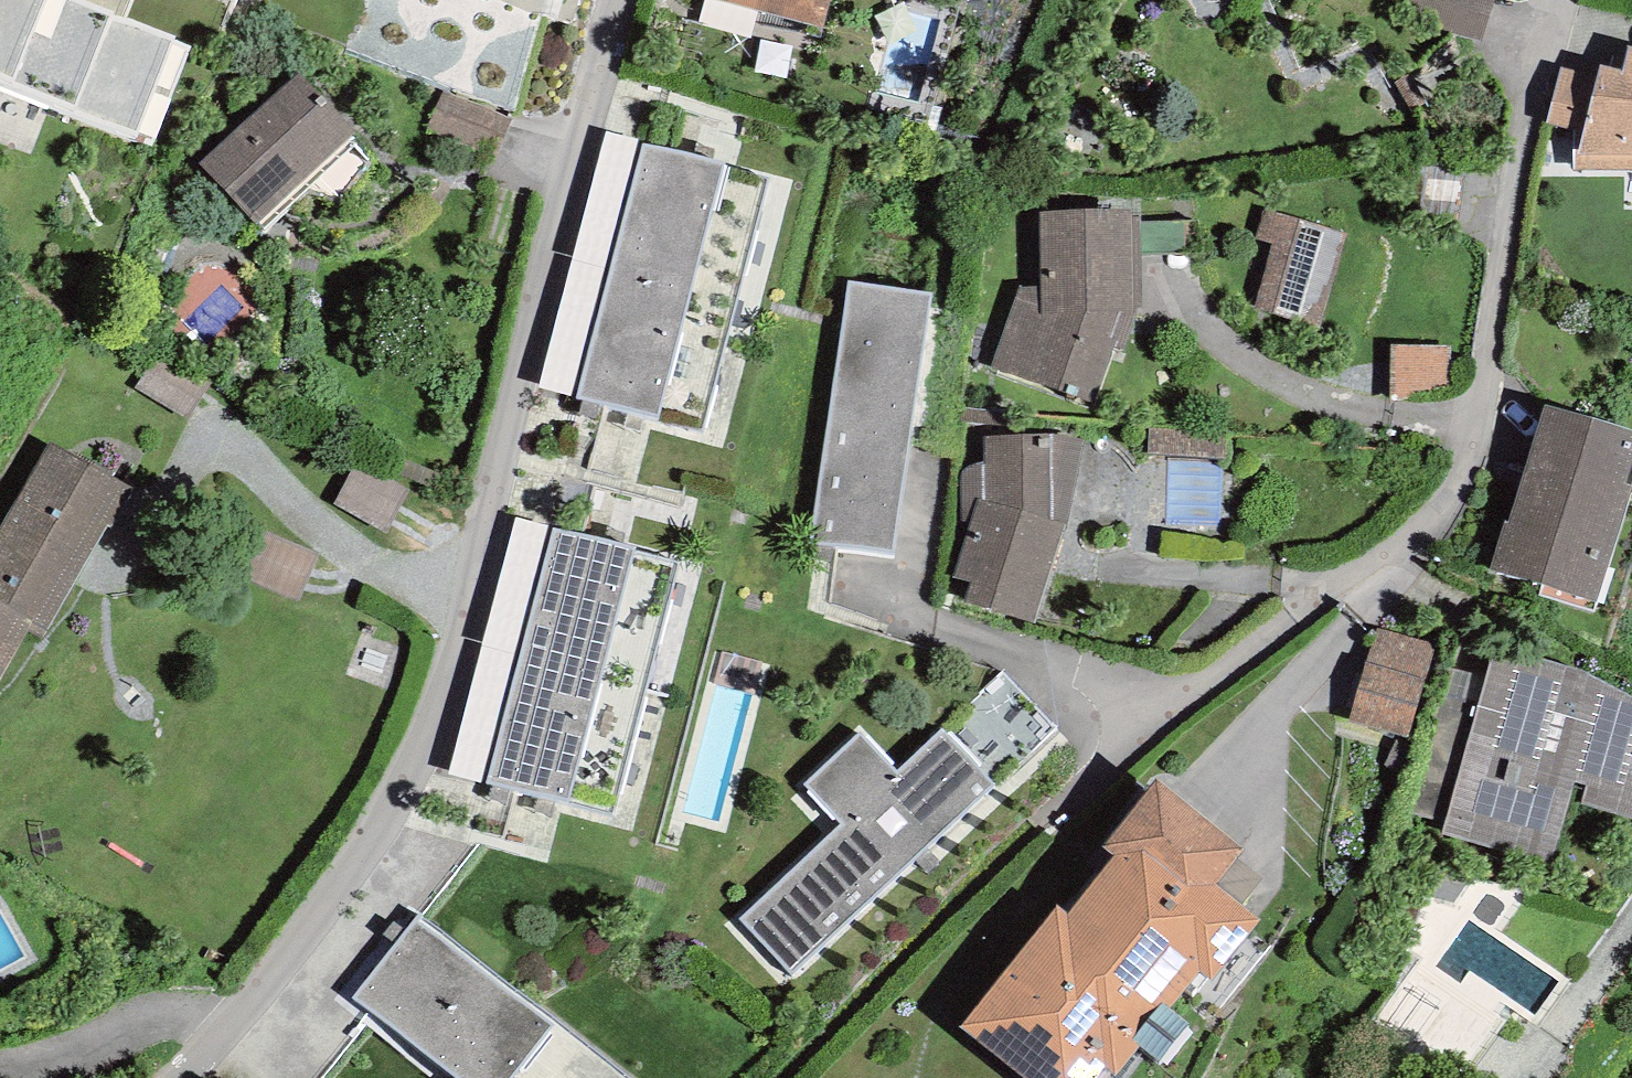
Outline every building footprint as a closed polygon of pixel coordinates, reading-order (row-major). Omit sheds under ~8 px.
[(154,146),(194,45),(126,17),(133,0),(0,0),(0,84),(154,146)] [(821,28),(829,0),(716,0),(821,28)] [(1405,16),(1483,39),(1494,0),(1410,0),(1405,16)] [(1574,171),(1631,170),(1631,47),(1629,46),(1622,71),(1601,66),(1598,77),(1560,68),(1547,122),(1574,130),(1574,171)] [(201,163),(255,224),(353,134),(300,74),(201,163)] [(444,91),(426,133),(494,161),(512,119),(444,91)] [(606,133),(538,387),(574,395),(602,276),(619,208),(637,140),(606,133)] [(637,140),(619,208),(746,239),(763,170),(637,140)] [(728,308),(746,239),(619,208),(602,276),(728,308)] [(1315,327),(1342,233),(1282,214),(1265,209),(1256,240),(1273,245),(1254,309),(1315,327)] [(1020,287),(993,367),(1095,404),(1115,350),(1123,351),(1136,309),(1143,308),(1140,216),(1132,217),(1132,210),(1040,213),(1040,287),(1020,287)] [(697,425),(728,308),(602,276),(574,395),(697,425)] [(931,294),(848,282),(809,545),(892,557),(931,294)] [(1451,399),(1452,348),(1394,347),(1393,398),(1451,399)] [(1545,406),(1520,485),(1625,516),(1631,492),(1631,485),(1626,484),(1631,465),(1631,432),(1545,406)] [(1008,426),(1009,412),(964,408),(963,422),(1008,426)] [(1225,457),(1227,432),(1150,427),(1149,453),(1225,457)] [(964,538),(954,578),(971,583),(964,603),(1033,623),(1065,524),(1068,525),(1084,441),(1053,433),(985,437),(985,461),(979,463),(971,466),(964,469),(962,476),(964,538)] [(30,628),(42,637),(108,525),(111,526),(134,489),(51,441),(0,530),(0,679),(30,628)] [(366,473),(341,510),(384,539),(409,502),(366,473)] [(1505,521),(1489,570),(1596,603),(1625,516),(1520,485),(1509,523),(1505,521)] [(516,520),(451,775),(490,784),(518,665),(535,597),(552,529),(516,520)] [(552,529),(535,597),(662,628),(678,559),(552,529)] [(644,697),(662,628),(535,597),(518,665),(644,697)] [(1377,628),(1350,722),(1408,737),(1436,644),(1377,628)] [(1586,672),(1496,648),(1487,679),(1450,669),(1409,811),(1445,823),(1443,834),(1549,862),(1570,799),(1631,818),(1631,696),(1586,672)] [(613,814),(644,697),(518,665),(490,784),(613,814)] [(841,824),(739,919),(792,976),(995,784),(943,728),(898,771),(861,732),(804,784),(841,824)] [(962,1028),(1026,1077),(1098,1077),(1106,1067),(1116,1076),(1140,1046),(1159,1061),(1188,1024),(1170,1008),(1199,972),(1212,980),(1259,920),(1216,883),(1243,849),(1158,779),(1103,847),(1117,858),(1069,913),(1060,905),(962,1028)] [(1374,1021),(1452,1077),(1454,1077),(1507,1006),(1529,1023),(1559,983),(1457,908),(1374,1021)] [(353,997),(427,1057),(494,974),(419,917),(353,997)] [(494,974),(427,1057),(454,1077),(517,1077),(559,1026),(494,974)] [(559,1026),(517,1077),(623,1077),(559,1026)]
